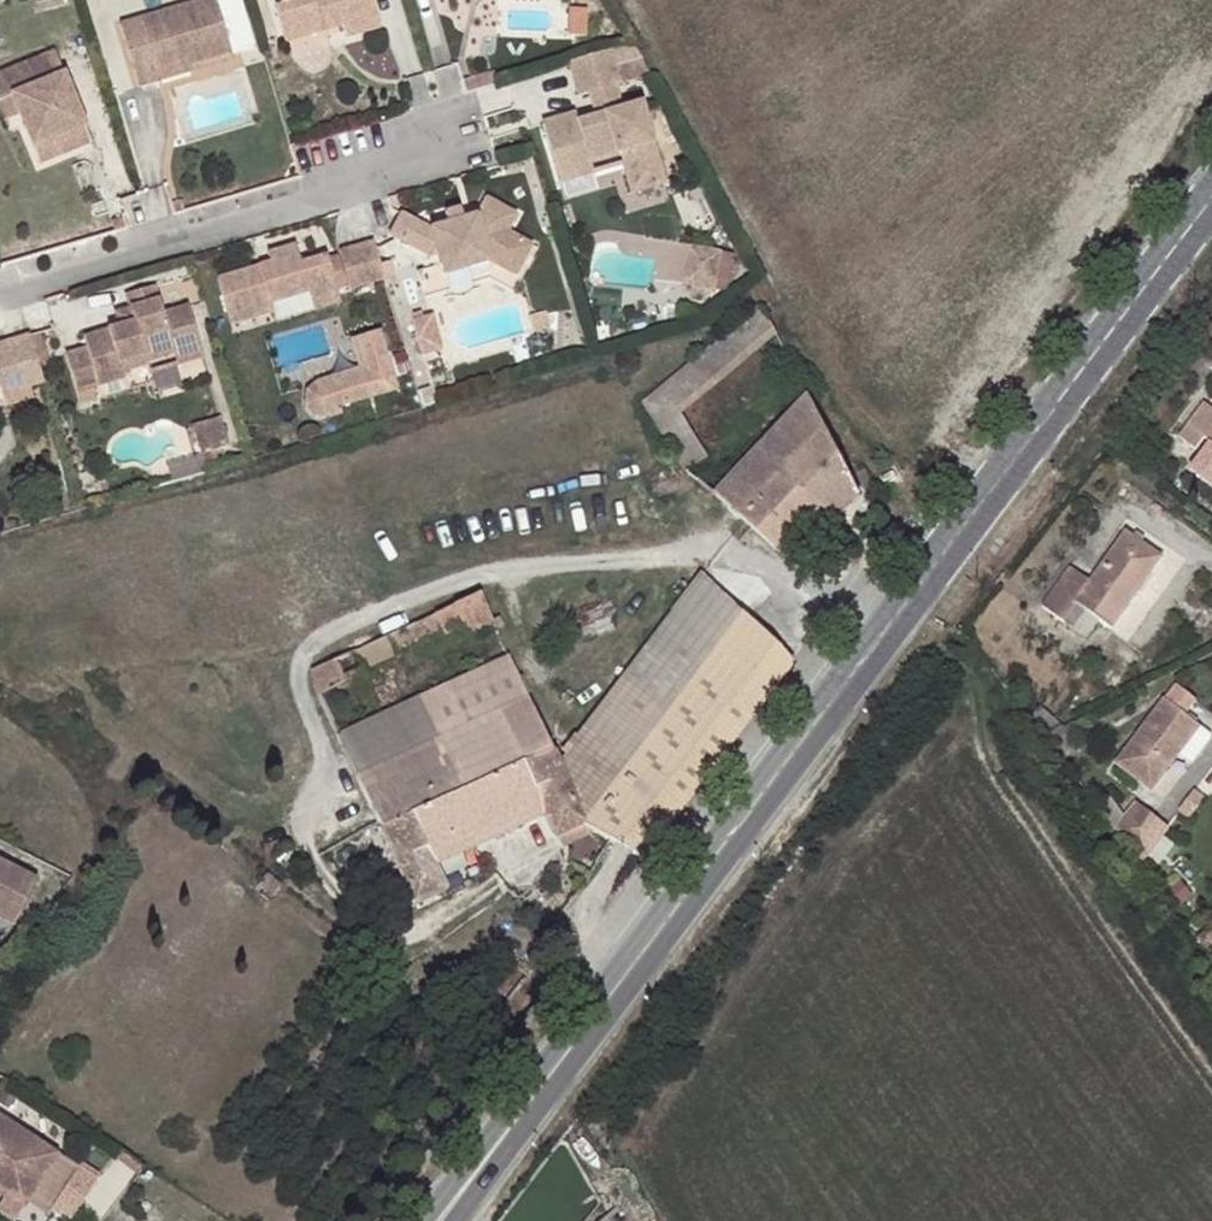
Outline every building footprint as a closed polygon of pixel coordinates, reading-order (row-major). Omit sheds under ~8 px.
[(191,64),(235,54),(218,0),(209,0),(126,24),(146,87),(169,80),(164,67),(190,61),(191,64)] [(284,25),(339,8),(342,21),(346,33),(384,22),(375,0),(277,0),(276,0),(284,25)] [(339,8),(284,25),(288,37),(342,21),(339,8)] [(614,48),(572,54),(578,93),(620,87),(614,48)] [(195,73),(191,64),(190,61),(164,67),(169,80),(195,73)] [(65,62),(53,65),(56,82),(70,78),(65,62)] [(53,65),(0,81),(0,102),(1,105),(14,101),(20,123),(26,148),(87,134),(70,78),(56,82),(53,65)] [(496,75),(465,84),(468,95),(499,86),(496,75)] [(543,117),(550,141),(566,138),(575,159),(623,144),(626,163),(635,188),(673,180),(649,97),(585,113),(582,105),(543,117)] [(14,101),(1,105),(7,126),(20,123),(14,101)] [(91,146),(87,134),(26,148),(31,167),(91,146)] [(566,138),(550,141),(563,182),(626,163),(623,144),(575,159),(566,138)] [(464,212),(443,222),(430,224),(405,208),(394,232),(428,251),(439,247),(443,259),(468,250),(472,267),(495,259),(511,268),(527,231),(513,224),(519,211),(491,193),(480,210),(464,212)] [(438,204),(443,222),(464,212),(461,198),(438,204)] [(527,231),(511,268),(523,274),(537,236),(527,231)] [(383,261),(376,237),(346,246),(359,284),(387,277),(387,274),(383,261)] [(318,294),(347,285),(337,249),(311,255),(305,240),(269,248),(272,258),(220,273),(232,318),(282,306),(281,295),(315,286),(318,294)] [(722,286),(728,250),(696,245),(690,281),(699,282),(697,298),(708,300),(718,292),(719,286),(722,286)] [(468,250),(443,259),(447,274),(472,267),(468,250)] [(394,258),(383,261),(387,274),(397,272),(397,271),(394,258)] [(399,279),(397,272),(387,274),(387,277),(389,282),(399,279)] [(154,362),(202,346),(189,301),(168,307),(160,284),(130,292),(132,306),(114,312),(119,325),(89,334),(89,341),(70,347),(79,384),(96,379),(154,362)] [(351,298),(347,285),(318,294),(321,306),(351,298)] [(678,405),(686,417),(778,340),(760,305),(701,357),(714,375),(678,405)] [(553,308),(536,313),(540,329),(557,324),(553,308)] [(40,327),(30,330),(31,332),(39,357),(49,354),(40,327)] [(365,383),(369,395),(399,387),(382,328),(361,334),(369,364),(374,380),(365,383)] [(45,377),(39,357),(31,332),(0,341),(0,391),(3,390),(31,381),(45,377)] [(362,366),(318,379),(316,380),(309,386),(306,393),(305,397),(306,402),(309,408),(317,414),(327,414),(343,410),(341,403),(369,395),(365,383),(374,380),(369,364),(361,334),(353,336),(362,366)] [(205,358),(202,346),(154,362),(157,371),(205,358)] [(701,357),(645,405),(671,448),(694,432),(686,417),(678,405),(714,375),(701,357)] [(96,379),(79,384),(83,393),(99,389),(96,379)] [(31,381),(3,390),(6,401),(35,392),(31,381)] [(809,397),(720,505),(776,552),(827,507),(838,519),(860,493),(809,397)] [(1180,438),(1196,450),(1203,439),(1211,445),(1211,411),(1203,405),(1180,438)] [(200,432),(207,454),(235,445),(228,423),(200,432)] [(694,432),(671,448),(688,475),(712,461),(694,432)] [(1043,605),(1091,644),(1159,559),(1125,535),(1089,583),(1071,569),(1043,605)] [(634,671),(725,756),(792,664),(704,579),(634,671)] [(491,619),(478,591),(378,637),(385,653),(417,638),(416,634),(435,624),(440,632),(458,622),(464,630),(491,619)] [(498,615),(491,619),(495,628),(502,625),(498,615)] [(308,669),(312,687),(315,694),(359,674),(357,667),(385,653),(378,637),(375,638),(308,669)] [(507,654),(407,700),(476,848),(544,819),(552,840),(582,826),(614,844),(643,862),(725,756),(634,671),(561,768),(507,654)] [(476,848),(407,700),(333,734),(411,905),(443,890),(433,866),(476,848)] [(1152,788),(1170,764),(1198,728),(1164,703),(1120,763),(1152,788)] [(1198,728),(1170,764),(1182,773),(1209,736),(1198,728)] [(1137,806),(1116,834),(1139,865),(1167,828),(1137,806)] [(16,925),(44,880),(0,857),(0,916),(16,925)] [(14,1192),(15,1189),(32,1200),(39,1191),(63,1154),(0,1112),(0,1183),(14,1192)] [(122,1158),(144,1172),(149,1166),(128,1151),(122,1158)] [(83,1167),(63,1154),(39,1191),(58,1206),(83,1167)] [(87,1162),(83,1167),(102,1179),(105,1174),(87,1162)] [(83,1167),(58,1206),(76,1218),(102,1179),(83,1167)] [(32,1200),(15,1189),(14,1192),(0,1183),(0,1190),(7,1195),(27,1208),(32,1200)] [(7,1195),(0,1205),(0,1209),(17,1220),(27,1208),(7,1195)]
